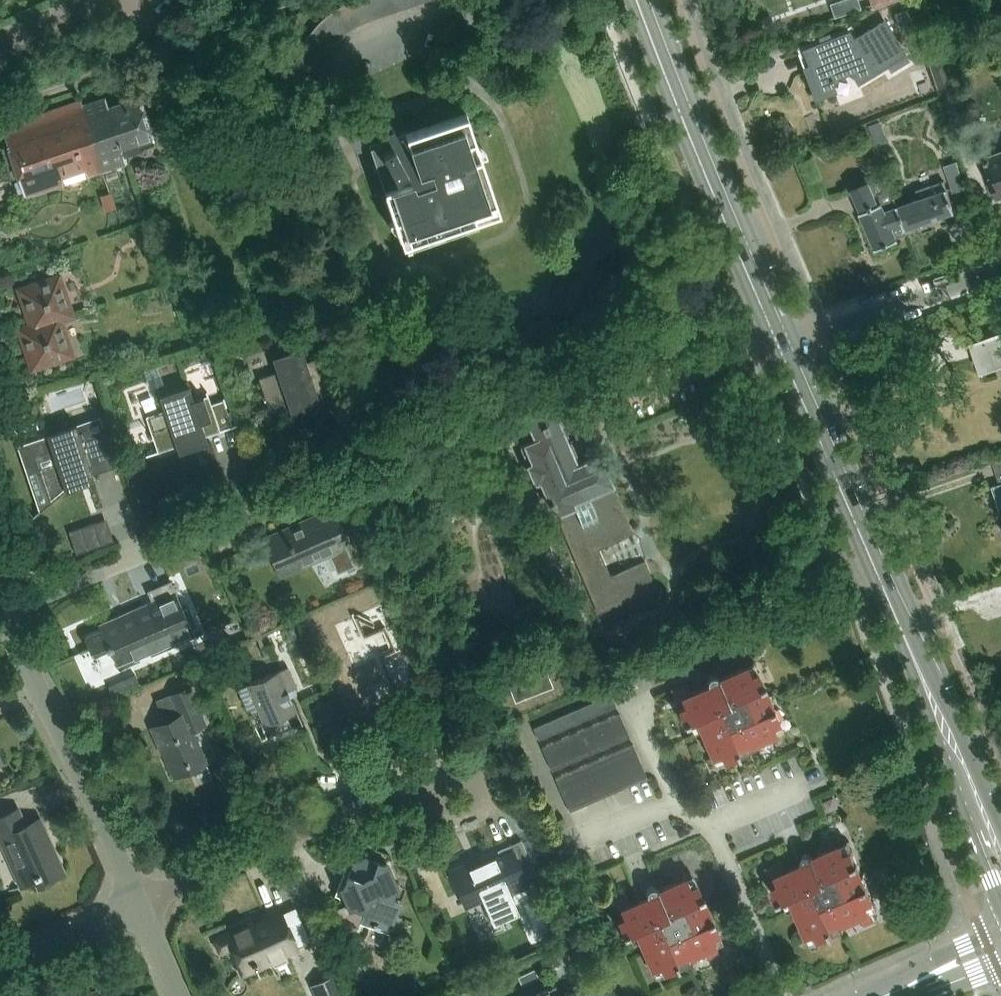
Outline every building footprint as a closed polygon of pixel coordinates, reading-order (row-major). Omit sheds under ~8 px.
[(353,0),(340,7),(352,28),(363,22),(353,0)] [(369,0),(353,0),(363,22),(374,17),(369,0)] [(381,0),(369,0),(374,17),(385,13),(381,0)] [(394,0),(381,0),(385,13),(397,9),(394,0)] [(397,9),(408,6),(406,0),(394,0),(397,9)] [(857,0),(840,0),(830,3),(834,16),(860,8),(857,0)] [(902,0),(869,0),(873,13),(903,3),(902,0)] [(352,28),(340,7),(327,17),(343,35),(352,28)] [(912,26),(906,9),(895,13),(900,30),(912,26)] [(343,35),(327,17),(315,29),(334,45),(343,35)] [(859,83),(875,73),(906,55),(886,22),(855,40),(850,32),(798,52),(816,97),(835,90),(833,83),(835,82),(833,79),(852,72),(859,83)] [(334,45),(315,29),(307,40),(328,53),(334,45)] [(328,53),(307,40),(300,53),(322,64),(328,53)] [(322,64),(300,53),(294,70),(318,78),(322,64)] [(952,78),(945,59),(930,64),(937,83),(952,78)] [(80,99),(78,100),(101,172),(126,163),(122,149),(136,145),(138,151),(154,145),(152,139),(153,139),(139,95),(107,106),(104,97),(82,104),(80,99)] [(101,172),(78,100),(0,126),(0,128),(23,198),(101,172)] [(501,211),(469,115),(373,148),(405,244),(501,211)] [(881,121),(869,125),(876,143),(888,139),(881,121)] [(866,127),(858,130),(862,141),(870,138),(866,127)] [(988,156),(995,176),(991,178),(992,180),(989,184),(993,193),(997,194),(998,196),(1000,195),(1000,151),(988,156)] [(960,169),(947,174),(954,192),(967,187),(960,169)] [(861,185),(853,189),(863,213),(861,213),(876,247),(898,238),(897,236),(906,232),(907,229),(898,205),(896,205),(885,176),(861,185)] [(920,197),(898,205),(907,229),(906,232),(920,227),(919,223),(954,210),(943,180),(917,190),(920,197)] [(111,192),(101,196),(105,210),(116,207),(111,192)] [(33,326),(58,319),(70,314),(58,278),(31,287),(30,285),(18,289),(23,305),(26,304),(33,326)] [(67,344),(58,319),(33,326),(21,330),(33,366),(56,359),(57,361),(73,355),(69,343),(67,344)] [(972,343),(982,374),(1000,367),(1000,333),(972,343)] [(339,403),(336,402),(321,357),(306,361),(302,347),(272,357),(277,371),(258,378),(270,412),(258,416),(259,417),(290,407),(292,414),(324,405),(322,402),(338,404),(339,403)] [(157,450),(145,454),(146,456),(176,445),(178,453),(208,443),(205,435),(237,425),(237,424),(232,425),(223,400),(211,405),(207,391),(205,391),(207,395),(193,400),(189,385),(159,395),(164,410),(145,416),(157,450)] [(597,461),(596,457),(581,463),(571,441),(569,442),(557,414),(566,410),(557,389),(511,409),(517,423),(527,418),(536,439),(520,446),(535,482),(540,479),(598,614),(656,589),(645,561),(611,576),(599,549),(633,534),(601,459),(597,461)] [(47,438),(21,447),(28,469),(36,467),(48,502),(32,516),(33,517),(65,490),(79,478),(118,465),(118,464),(115,465),(98,416),(46,434),(47,438)] [(993,462),(993,464),(995,464),(999,475),(1000,474),(1000,459),(993,462)] [(991,485),(1000,509),(1000,482),(991,485)] [(354,524),(343,529),(334,507),(265,537),(281,575),(330,554),(339,572),(369,559),(354,524)] [(83,526),(71,531),(79,553),(92,549),(83,526)] [(196,637),(184,609),(172,581),(148,591),(152,601),(100,623),(102,627),(88,634),(86,636),(86,639),(92,650),(109,643),(118,664),(150,651),(152,655),(196,637)] [(381,599),(335,620),(355,663),(374,655),(384,676),(372,682),(380,699),(419,681),(381,599)] [(553,684),(545,663),(508,678),(516,699),(553,684)] [(774,723),(781,720),(759,671),(753,674),(748,664),(720,676),(719,675),(718,674),(717,674),(716,674),(714,674),(713,674),(712,675),(711,676),(710,677),(710,678),(709,679),(709,680),(710,683),(693,691),(689,682),(674,688),(682,706),(679,707),(686,723),(697,718),(714,757),(723,753),(725,760),(751,748),(750,744),(778,732),(774,723)] [(288,667),(248,684),(259,709),(266,725),(298,711),(289,690),(296,687),(288,667)] [(140,685),(135,674),(124,679),(129,689),(140,685)] [(175,777),(206,763),(191,729),(204,724),(188,689),(165,699),(173,721),(152,730),(163,754),(165,753),(175,777)] [(539,739),(617,705),(611,694),(534,727),(539,739)] [(372,700),(355,708),(367,736),(385,728),(372,700)] [(542,747),(552,770),(630,736),(620,713),(542,747)] [(349,736),(332,744),(343,769),(360,761),(349,736)] [(633,743),(611,753),(616,764),(638,755),(633,743)] [(616,765),(616,764),(611,753),(556,777),(561,789),(572,784),(583,779),(594,774),(605,770),(616,765)] [(616,764),(616,765),(621,776),(643,766),(638,755),(616,764)] [(626,787),(621,776),(616,765),(605,770),(615,792),(626,787)] [(626,787),(630,785),(648,777),(643,766),(621,776),(626,787)] [(615,792),(605,770),(594,774),(604,796),(615,792)] [(604,796),(594,774),(583,779),(592,801),(604,796)] [(592,801),(583,779),(572,784),(581,806),(592,801)] [(572,784),(561,789),(570,811),(581,806),(572,784)] [(39,884),(65,872),(41,817),(26,824),(18,808),(0,816),(0,839),(21,886),(37,879),(39,884)] [(792,897),(809,936),(819,931),(822,939),(847,928),(845,924),(863,916),(866,924),(877,919),(869,903),(876,900),(854,849),(847,852),(840,834),(829,839),(833,848),(814,856),(814,855),(813,854),(812,853),(810,853),(809,852),(808,853),(807,853),(806,854),(805,855),(804,856),(804,857),(804,859),(804,860),(805,862),(787,870),(783,861),(769,867),(773,876),(776,885),(774,886),(781,901),(792,897)] [(451,870),(466,905),(483,898),(494,923),(519,912),(511,893),(530,885),(527,879),(538,874),(523,839),(511,844),(514,850),(483,864),(480,857),(451,870)] [(342,890),(348,905),(337,910),(346,931),(356,935),(361,921),(390,933),(402,902),(393,899),(398,885),(389,865),(366,857),(354,863),(342,890)] [(721,953),(713,936),(720,933),(699,883),(692,886),(684,867),(673,872),(677,880),(659,888),(659,887),(658,886),(656,885),(655,885),(654,885),(652,885),(651,886),(650,886),(649,887),(648,888),(648,890),(648,891),(648,892),(649,895),(631,903),(627,894),(612,900),(620,917),(618,918),(624,934),(636,929),(652,968),(663,964),(666,971),(691,961),(689,956),(706,949),(710,958),(721,953)] [(227,932),(243,969),(270,957),(274,965),(286,959),(284,955),(298,949),(296,946),(309,940),(297,912),(284,918),(281,912),(254,925),(252,921),(227,932)] [(335,975),(311,986),(316,995),(344,995),(335,975)] [(557,985),(533,995),(561,995),(557,985)] [(97,987),(87,991),(85,986),(62,995),(101,995),(97,987)]
